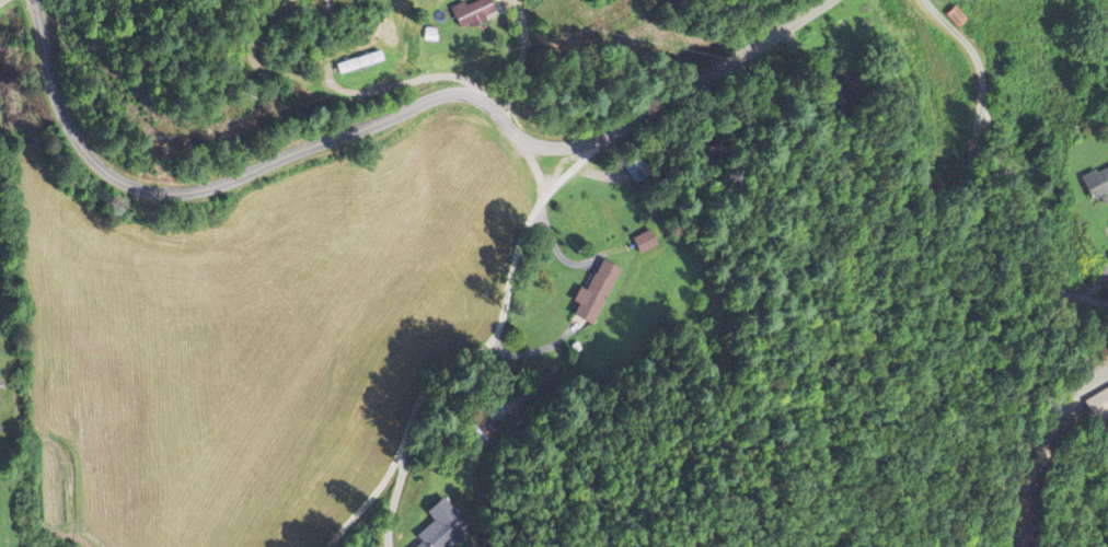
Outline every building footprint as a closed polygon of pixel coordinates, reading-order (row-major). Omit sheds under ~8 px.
[(469,26),(471,30),(487,23),(484,18),(495,13),(490,0),(484,0),(466,8),(464,3),(450,9),(459,30),(469,26)] [(1097,173),(1095,170),(1079,178),(1091,201),(1107,193),(1107,168),(1097,173)] [(633,238),(639,255),(658,247),(651,231),(633,238)] [(594,327),(620,269),(600,260),(586,291),(579,288),(572,302),(577,305),(572,316),(594,327)] [(1084,399),(1093,420),(1107,414),(1107,389),(1084,399)] [(471,530),(444,498),(426,514),(433,522),(415,537),(423,546),(451,546),(471,530)]
